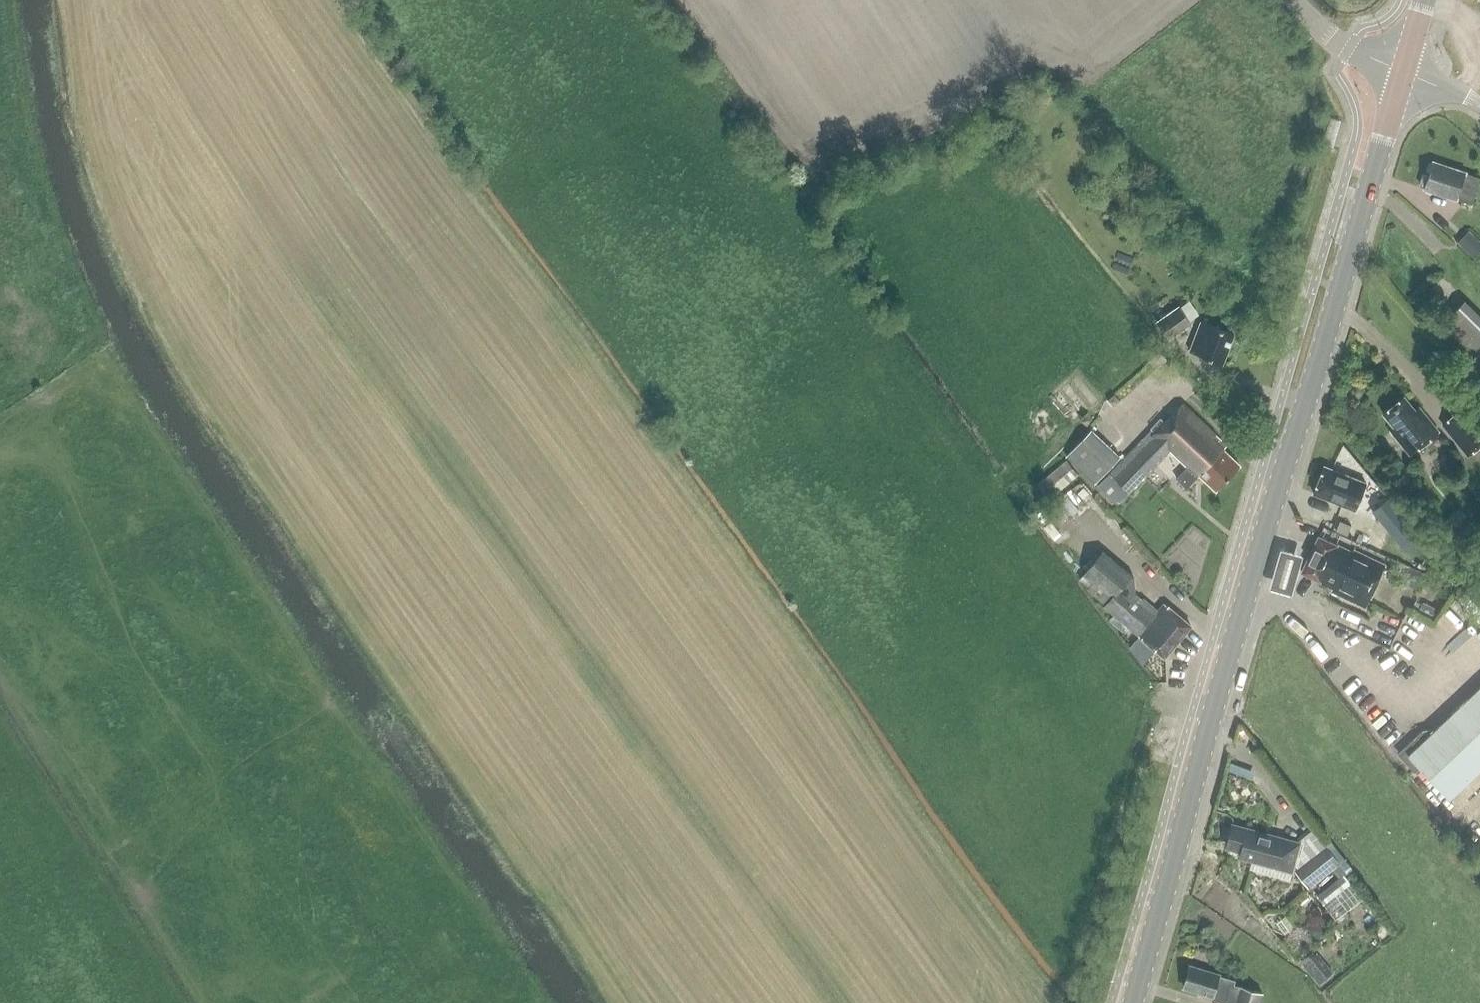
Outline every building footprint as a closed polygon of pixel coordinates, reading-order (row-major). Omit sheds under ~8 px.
[(1479,178),(1479,175),(1473,173),(1430,160),(1421,187),(1465,200),(1472,203),(1479,178)] [(1466,251),(1475,259),(1479,253),(1479,241),(1477,239),(1466,251)] [(1464,301),(1440,325),(1478,362),(1470,371),(1479,381),(1479,316),(1464,301)] [(1158,321),(1157,322),(1170,340),(1192,324),(1179,306),(1169,313),(1162,304),(1151,311),(1158,321)] [(1233,335),(1209,326),(1202,323),(1190,352),(1197,355),(1197,356),(1221,365),(1233,335)] [(1393,426),(1390,429),(1409,452),(1437,429),(1418,406),(1414,409),(1403,395),(1382,412),(1393,426)] [(1217,492),(1239,466),(1222,451),(1226,447),(1181,405),(1153,434),(1151,432),(1097,488),(1117,506),(1167,454),(1184,470),(1184,471),(1176,481),(1186,490),(1199,475),(1217,492)] [(1442,425),(1468,456),(1472,453),(1476,458),(1479,455),(1479,431),(1461,408),(1442,425)] [(1066,456),(1094,484),(1119,458),(1090,430),(1066,456)] [(1055,440),(1063,448),(1072,439),(1064,431),(1055,440)] [(1066,461),(1037,484),(1049,499),(1078,475),(1066,461)] [(1348,510),(1358,482),(1323,469),(1313,496),(1348,510)] [(1387,498),(1372,511),(1405,551),(1421,538),(1387,498)] [(1200,560),(1217,542),(1198,523),(1180,541),(1200,560)] [(1362,609),(1382,568),(1340,547),(1338,550),(1316,538),(1298,573),(1321,585),(1320,588),(1362,609)] [(1300,554),(1279,548),(1267,586),(1288,592),(1300,554)] [(1105,607),(1114,614),(1108,620),(1124,634),(1130,628),(1165,657),(1191,626),(1164,604),(1158,611),(1144,599),(1142,600),(1136,595),(1134,578),(1104,552),(1081,579),(1091,588),(1089,590),(1107,605),(1105,607)] [(1416,588),(1423,573),(1407,566),(1401,582),(1416,588)] [(1436,608),(1423,602),(1418,612),(1431,618),(1436,608)] [(1397,755),(1414,772),(1419,768),(1449,800),(1479,771),(1479,687),(1430,734),(1422,731),(1397,754),(1397,755)] [(1284,839),(1284,842),(1247,833),(1231,829),(1226,850),(1241,854),(1239,862),(1276,871),(1277,869),(1293,873),(1300,843),(1284,839)] [(1340,863),(1325,846),(1294,871),(1309,889),(1340,863)] [(1338,977),(1317,952),(1303,963),(1310,971),(1306,974),(1317,986),(1321,983),(1325,988),(1338,977)] [(1221,976),(1191,967),(1185,991),(1212,999),(1211,1002),(1212,1002),(1262,1002),(1264,994),(1235,985),(1237,981),(1221,976)]
